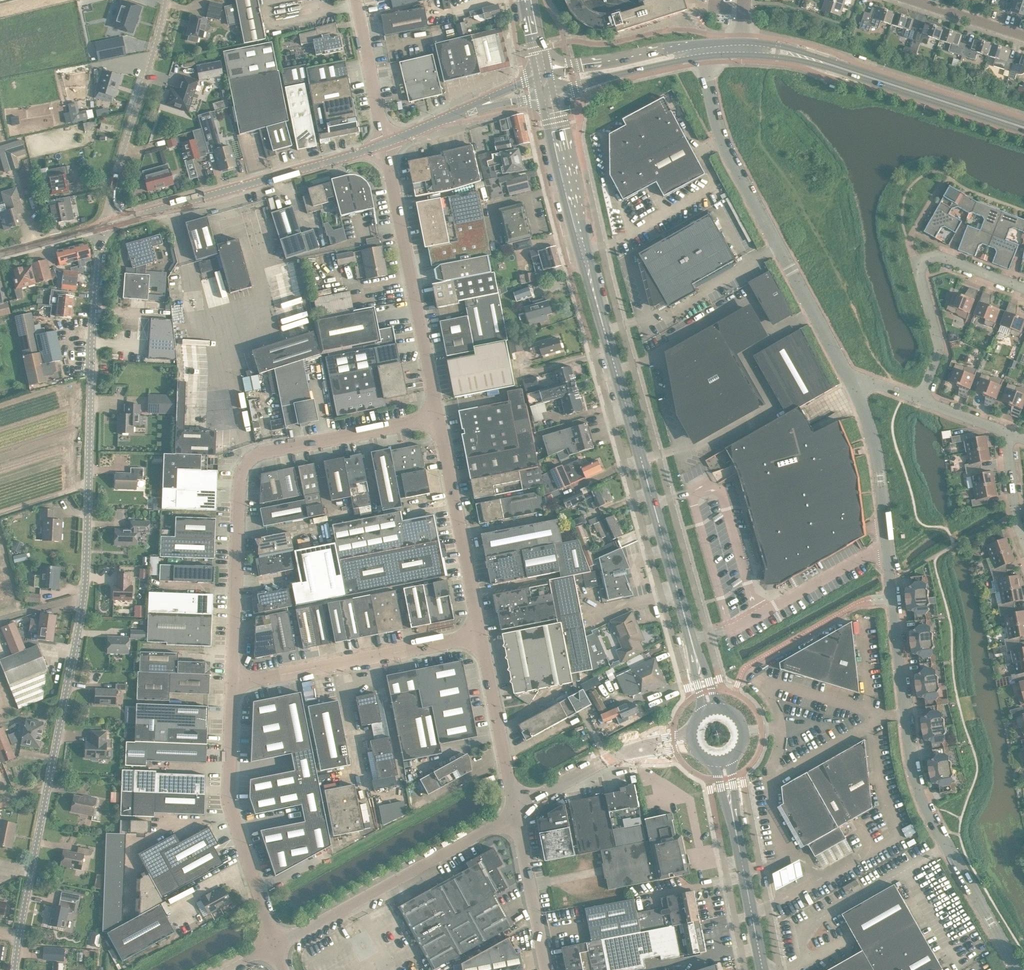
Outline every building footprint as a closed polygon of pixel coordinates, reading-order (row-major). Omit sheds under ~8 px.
[(265,41),(257,0),(235,0),(236,5),(239,22),(244,46),(265,41)] [(449,0),(442,0),(444,9),(450,8),(449,0)] [(567,2),(571,12),(578,20),(587,26),(596,29),(607,30),(616,28),(618,32),(660,18),(683,11),(680,0),(572,0),(567,2)] [(839,16),(843,4),(830,0),(825,0),(822,10),(839,16)] [(1014,1),(1011,0),(1007,12),(1011,14),(1012,12),(1023,16),(1023,4),(1014,1)] [(125,2),(122,11),(119,9),(113,26),(132,33),(141,7),(125,2)] [(218,19),(220,12),(221,4),(210,2),(206,16),(218,19)] [(384,35),(427,27),(423,3),(405,8),(406,11),(380,16),(384,35)] [(472,17),(483,14),(484,20),(500,15),(497,4),(472,12),(473,15),(471,15),(472,17)] [(236,5),(225,7),(229,24),(239,22),(236,5)] [(870,13),(864,11),(859,27),(869,31),(871,26),(878,28),(880,21),(891,24),(895,13),(893,12),(893,11),(888,11),(876,7),(876,8),(872,7),(870,13)] [(897,13),(895,13),(891,24),(903,28),(902,31),(902,32),(903,34),(904,36),(905,37),(913,40),(917,28),(911,26),(913,19),(902,15),(898,12),(897,13)] [(205,23),(206,19),(191,15),(186,35),(188,35),(187,41),(197,43),(198,37),(202,38),(204,31),(206,31),(208,31),(210,29),(210,27),(209,25),(207,24),(205,23)] [(315,27),(315,30),(299,34),(301,44),(313,41),(316,54),(325,53),(325,54),(338,51),(339,51),(341,48),(341,45),(339,36),(336,37),(335,33),(337,32),(335,22),(315,27)] [(458,36),(466,34),(463,22),(455,24),(458,36)] [(922,30),(917,28),(913,40),(927,44),(929,36),(940,40),(943,28),(942,28),(942,26),(936,26),(925,22),(922,30)] [(470,35),(434,44),(443,82),(480,73),(508,66),(499,28),(470,35)] [(945,29),(943,28),(940,40),(950,43),(948,51),(961,55),(965,44),(959,42),(962,34),(951,31),(946,28),(945,29)] [(122,38),(95,44),(97,59),(125,53),(122,38)] [(985,42),(973,38),(971,46),(965,44),(961,55),(975,60),(977,52),(988,56),(992,44),(990,44),(990,42),(985,42)] [(228,81),(239,135),(258,129),(261,137),(265,153),(266,158),(268,157),(275,155),(274,150),(277,150),(277,151),(287,148),(287,147),(291,146),(285,122),(287,121),(277,71),(271,42),(222,52),(228,81)] [(994,45),(992,44),(988,56),(1006,61),(1004,69),(1010,71),(1014,60),(1008,58),(1010,50),(999,46),(995,43),(994,45)] [(296,58),(305,57),(304,47),(295,48),(296,58)] [(916,56),(918,50),(911,48),(909,53),(916,56)] [(441,94),(432,54),(399,62),(406,92),(408,92),(410,102),(441,94)] [(1022,54),(1019,61),(1014,60),(1010,71),(1008,77),(1014,79),(1016,73),(1018,74),(1020,74),(1022,73),(1023,72),(1023,54),(1022,54)] [(196,66),(199,80),(222,75),(220,61),(196,66)] [(330,141),(329,138),(358,132),(344,61),(306,68),(305,64),(281,69),(284,85),(307,80),(320,143),(330,141)] [(114,96),(117,88),(117,87),(118,84),(120,76),(102,70),(96,90),(97,91),(95,97),(111,102),(113,96),(114,96)] [(187,111),(197,81),(183,76),(178,92),(170,90),(166,104),(187,111)] [(297,150),(316,146),(304,83),(284,87),(297,150)] [(664,97),(663,97),(664,99),(624,121),(623,119),(622,119),(626,125),(610,134),(610,175),(623,200),(656,182),(664,197),(706,174),(675,117),(675,112),(672,112),(664,97)] [(228,106),(226,99),(213,103),(215,110),(228,106)] [(86,111),(86,110),(78,112),(76,102),(67,104),(71,123),(88,119),(86,111)] [(211,111),(197,115),(204,139),(208,152),(208,154),(214,152),(220,171),(235,166),(230,146),(221,148),(219,140),(214,142),(209,122),(213,121),(211,111)] [(530,142),(523,114),(511,117),(499,120),(502,131),(506,130),(507,135),(500,136),(500,137),(494,138),(497,151),(516,147),(515,145),(530,142)] [(110,132),(112,126),(101,123),(100,129),(110,132)] [(195,141),(194,140),(182,143),(187,159),(192,158),(199,156),(199,157),(206,155),(205,153),(208,152),(204,139),(195,141)] [(20,140),(0,146),(0,157),(4,171),(10,169),(4,150),(22,145),(20,140)] [(10,169),(16,168),(12,155),(24,151),(22,145),(4,150),(10,169)] [(454,189),(481,181),(472,145),(455,149),(454,147),(447,149),(448,151),(443,152),(444,154),(440,155),(441,155),(443,155),(449,183),(452,182),(454,189)] [(486,152),(489,166),(512,161),(516,160),(516,161),(521,160),(520,156),(521,156),(520,151),(519,151),(518,150),(492,155),(491,152),(486,152)] [(485,180),(492,178),(489,166),(486,152),(479,154),(485,180)] [(433,157),(432,154),(428,156),(428,158),(409,161),(416,197),(454,189),(452,182),(449,183),(443,155),(441,155),(433,157)] [(521,160),(516,161),(516,160),(512,161),(489,166),(492,178),(497,177),(496,171),(502,169),(503,174),(523,170),(523,168),(524,168),(523,163),(522,163),(521,160)] [(193,162),(185,164),(188,177),(196,175),(193,162)] [(172,184),(167,164),(142,171),(144,179),(142,180),(145,188),(147,188),(147,191),(172,184)] [(47,170),(45,170),(47,177),(48,186),(50,195),(68,191),(67,188),(66,181),(64,174),(63,167),(47,170)] [(529,189),(526,176),(512,180),(511,174),(499,177),(499,179),(501,188),(508,186),(510,194),(529,189)] [(330,179),(332,186),(340,216),(357,212),(373,209),(369,188),(368,186),(366,183),(365,181),(364,180),(362,179),(359,177),(354,175),(349,175),(347,175),(341,176),(331,179),(330,179)] [(501,188),(499,179),(497,177),(491,179),(495,198),(503,196),(501,188)] [(334,200),(328,180),(311,185),(312,185),(313,185),(313,187),(307,188),(310,199),(303,201),(307,213),(321,209),(319,204),(334,200)] [(950,184),(940,202),(952,209),(952,208),(958,207),(968,213),(969,213),(972,212),(976,201),(950,186),(951,184),(950,184)] [(8,228),(19,225),(16,214),(22,212),(15,188),(1,192),(6,210),(0,212),(0,218),(3,227),(4,229),(8,228)] [(479,191),(441,198),(417,203),(426,248),(428,247),(432,266),(443,264),(488,255),(491,255),(479,191)] [(55,199),(56,203),(46,205),(49,223),(66,220),(62,198),(55,199)] [(984,219),(980,230),(993,235),(1002,211),(977,201),(976,201),(972,212),(969,213),(968,213),(967,218),(970,218),(972,213),(982,216),(984,219)] [(949,214),(950,211),(952,209),(940,202),(937,207),(949,214)] [(523,203),(499,209),(508,244),(515,242),(517,250),(532,246),(530,238),(531,238),(523,203)] [(271,212),(285,259),(319,248),(313,229),(300,233),(293,210),(292,206),(271,212)] [(949,214),(937,207),(923,231),(936,239),(941,241),(942,239),(937,234),(941,228),(944,227),(955,233),(962,221),(955,217),(949,214)] [(993,235),(1006,240),(1006,239),(1010,229),(1013,227),(1023,231),(1021,237),(1023,239),(1023,237),(1023,233),(1023,232),(1023,230),(1023,219),(1002,211),(993,235)] [(709,214),(687,227),(666,239),(692,285),(735,260),(736,261),(709,213),(708,213),(709,214)] [(195,260),(217,254),(207,216),(185,222),(195,260)] [(988,246),(993,235),(980,230),(967,225),(957,250),(975,256),(979,245),(982,244),(988,246)] [(330,242),(346,238),(343,230),(328,234),(330,242)] [(159,234),(125,243),(132,268),(136,266),(135,274),(124,273),(122,298),(147,300),(149,275),(145,274),(146,264),(156,261),(152,247),(162,244),(159,234)] [(367,237),(368,244),(380,243),(379,235),(367,237)] [(993,235),(988,246),(994,249),(996,252),(992,263),(1009,269),(1018,244),(1006,239),(1006,240),(993,235)] [(230,293),(251,287),(238,239),(216,245),(230,293)] [(696,292),(692,285),(666,239),(639,254),(643,261),(642,261),(654,307),(666,300),(670,307),(672,305),(671,304),(679,299),(680,301),(686,297),(685,296),(693,291),(694,293),(696,292)] [(85,265),(83,258),(89,257),(86,243),(75,245),(79,260),(78,261),(79,266),(85,265)] [(79,265),(79,266),(78,261),(79,260),(75,245),(55,251),(59,264),(77,260),(79,265)] [(367,278),(386,275),(381,246),(361,250),(367,278)] [(556,248),(554,246),(545,249),(544,248),(530,252),(536,272),(561,265),(556,248)] [(338,264),(350,262),(354,261),(352,252),(336,255),(338,264)] [(447,281),(492,273),(488,255),(443,264),(441,265),(438,267),(441,281),(444,282),(447,281)] [(51,279),(46,259),(29,263),(30,266),(22,268),(21,267),(20,267),(18,266),(15,267),(14,269),(13,269),(15,277),(12,278),(15,288),(14,289),(16,298),(22,297),(19,288),(51,279)] [(61,288),(75,290),(77,272),(73,271),(71,271),(63,270),(61,288)] [(433,285),(438,307),(459,303),(459,301),(465,300),(499,293),(495,272),(492,273),(447,281),(433,284),(433,285)] [(769,272),(753,281),(775,323),(792,314),(769,272)] [(521,283),(526,283),(534,281),(532,273),(520,275),(521,283)] [(286,292),(303,286),(302,282),(285,288),(286,292)] [(532,295),(529,286),(509,293),(512,303),(532,295)] [(948,298),(949,301),(946,310),(947,309),(952,312),(956,312),(958,315),(966,319),(964,323),(965,323),(977,290),(969,287),(964,295),(961,295),(953,292),(952,294),(949,295),(948,298)] [(73,300),(73,297),(67,296),(67,293),(67,291),(51,289),(49,304),(72,307),(72,305),(73,304),(73,302),(73,300)] [(313,298),(314,298),(317,318),(353,311),(349,291),(313,298)] [(974,315),(985,319),(984,323),(987,325),(993,326),(993,328),(1000,309),(992,307),(990,305),(991,295),(983,292),(972,319),(973,319),(974,315)] [(0,293),(0,316),(10,313),(7,302),(2,303),(0,293)] [(468,316),(440,321),(447,356),(475,351),(474,346),(506,340),(508,340),(499,293),(465,300),(468,316)] [(528,319),(534,318),(536,323),(548,319),(547,315),(552,313),(548,301),(531,306),(532,310),(526,312),(528,319)] [(1019,337),(1019,338),(1023,325),(1023,318),(1018,316),(1016,314),(1017,305),(1009,302),(999,329),(1001,325),(1011,329),(1010,333),(1013,335),(1019,336),(1019,337)] [(71,314),(72,313),(72,310),(72,309),(72,307),(49,304),(38,303),(38,309),(40,310),(44,306),(51,307),(50,315),(70,318),(71,314)] [(353,311),(317,318),(313,318),(320,354),(324,353),(325,357),(374,347),(378,367),(382,387),(384,399),(391,397),(390,394),(394,393),(395,397),(406,394),(396,343),(395,343),(394,339),(395,339),(392,326),(391,326),(392,327),(378,329),(373,307),(353,311)] [(685,345),(671,354),(676,384),(732,353),(764,335),(749,310),(750,310),(749,309),(685,345)] [(55,332),(55,330),(41,333),(39,324),(33,325),(31,313),(14,317),(23,356),(22,356),(23,357),(22,357),(22,358),(23,358),(29,385),(45,381),(45,382),(61,379),(57,361),(61,360),(61,358),(59,351),(59,349),(58,349),(57,341),(57,340),(56,340),(55,332)] [(169,331),(170,321),(150,319),(149,329),(169,331)] [(785,414),(799,406),(832,388),(831,388),(800,330),(791,335),(754,356),(785,414)] [(274,370),(302,360),(320,354),(312,331),(251,351),(259,373),(274,369),(274,370)] [(171,336),(159,335),(158,347),(152,346),(151,358),(169,360),(171,336)] [(511,352),(522,350),(523,350),(520,338),(509,340),(511,352)] [(548,339),(529,344),(531,352),(541,350),(542,355),(562,349),(559,338),(549,341),(548,339)] [(474,346),(475,351),(476,355),(448,360),(455,397),(515,386),(506,340),(474,346)] [(112,359),(128,359),(128,348),(113,347),(112,359)] [(374,347),(325,357),(329,377),(378,367),(374,347)] [(746,377),(732,353),(676,384),(682,414),(746,377)] [(962,365),(955,364),(956,363),(955,363),(957,359),(952,357),(949,366),(953,368),(952,372),(949,373),(948,376),(949,379),(948,381),(956,384),(959,386),(958,395),(966,398),(978,365),(976,369),(968,367),(964,367),(962,365)] [(307,425),(307,422),(314,420),(310,400),(302,360),(274,370),(285,425),(285,426),(299,423),(300,426),(307,425)] [(559,385),(575,380),(574,379),(575,377),(575,375),(573,374),(571,366),(555,370),(559,385)] [(378,367),(329,377),(333,396),(382,387),(378,367)] [(976,383),(974,386),(976,388),(975,391),(982,394),(985,396),(984,405),(992,408),(1005,375),(1004,375),(1002,379),(994,377),(990,377),(988,375),(981,374),(982,373),(978,382),(976,383)] [(243,378),(246,392),(261,389),(258,375),(243,378)] [(526,394),(540,390),(538,384),(536,376),(522,380),(526,394)] [(761,402),(760,402),(746,377),(682,414),(697,439),(761,403),(761,402)] [(544,403),(561,398),(561,397),(578,392),(575,380),(559,385),(540,390),(544,403)] [(1008,382),(1001,401),(1009,404),(1011,406),(1010,415),(1018,418),(1023,403),(1023,388),(1020,387),(1017,387),(1014,385),(1008,384),(1008,383),(1008,382)] [(384,399),(382,387),(333,396),(336,416),(386,406),(384,399)] [(463,429),(464,429),(465,434),(462,434),(464,443),(465,442),(467,443),(468,449),(466,450),(466,451),(471,480),(539,467),(526,404),(525,404),(522,388),(508,391),(510,401),(459,411),(461,418),(462,418),(463,422),(461,423),(463,429)] [(561,397),(561,398),(563,405),(558,407),(560,411),(564,410),(566,415),(583,410),(580,399),(581,397),(581,395),(579,394),(578,392),(561,397)] [(148,412),(173,413),(174,396),(149,395),(148,412)] [(544,403),(530,407),(532,415),(542,412),(546,411),(544,403)] [(117,414),(117,425),(118,425),(117,432),(117,433),(133,433),(133,425),(139,425),(139,405),(124,404),(124,405),(124,414),(117,414)] [(738,471),(741,483),(766,569),(772,567),(772,569),(771,570),(771,571),(770,571),(770,572),(770,573),(770,574),(770,575),(770,576),(771,577),(772,578),(773,578),(774,579),(775,579),(776,579),(777,579),(778,578),(781,583),(789,579),(793,577),(816,563),(856,541),(858,539),(860,538),(866,535),(865,529),(864,522),(864,520),(861,494),(861,493),(861,492),(859,477),(854,457),(852,448),(851,445),(850,444),(850,443),(840,420),(814,432),(807,420),(803,413),(800,408),(799,406),(785,414),(725,449),(734,463),(736,467),(738,471)] [(569,455),(595,447),(594,445),(592,446),(586,425),(588,424),(588,422),(542,436),(548,456),(566,449),(569,455)] [(215,455),(216,431),(175,429),(174,454),(163,454),(162,488),(176,489),(177,469),(200,470),(200,455),(215,455)] [(978,438),(974,438),(973,432),(951,436),(952,443),(965,440),(967,452),(988,448),(987,447),(991,445),(988,436),(978,437),(978,438)] [(389,448),(370,452),(380,505),(378,506),(379,511),(401,507),(395,475),(424,469),(419,444),(411,446),(412,448),(409,449),(409,446),(390,450),(389,448)] [(983,462),(990,460),(988,448),(967,452),(969,463),(964,464),(966,470),(980,468),(979,462),(983,461),(983,462)] [(343,457),(350,497),(354,516),(360,515),(358,507),(370,505),(360,454),(343,457)] [(331,501),(350,497),(343,457),(323,461),(331,501)] [(545,494),(559,488),(560,489),(570,484),(568,480),(584,473),(586,478),(602,470),(598,460),(582,467),(578,459),(542,475),(544,485),(545,494)] [(303,496),(304,500),(307,517),(323,514),(313,463),(297,466),(303,496)] [(293,467),(277,470),(281,493),(282,499),(299,495),(293,467)] [(542,475),(540,467),(539,467),(471,480),(472,485),(475,484),(475,488),(473,489),(475,499),(544,485),(542,475)] [(130,474),(116,473),(115,488),(135,489),(136,479),(142,479),(143,468),(130,468),(130,474)] [(967,477),(971,476),(973,487),(994,483),(994,482),(998,481),(994,471),(985,472),(985,473),(981,474),(980,468),(966,470),(967,477)] [(216,490),(217,470),(200,470),(177,469),(176,489),(216,490)] [(277,470),(261,473),(260,482),(281,493),(277,470)] [(424,470),(400,474),(405,498),(429,493),(424,470)] [(281,493),(260,482),(259,503),(282,499),(281,493)] [(997,495),(994,483),(973,487),(975,499),(971,500),(972,506),(987,503),(985,497),(989,496),(989,497),(997,495)] [(591,503),(594,509),(613,500),(606,484),(593,489),(591,485),(583,488),(584,490),(574,494),(562,499),(566,508),(583,500),(584,502),(589,499),(588,498),(593,495),(595,501),(591,503)] [(215,510),(216,490),(176,489),(162,488),(162,500),(161,508),(215,510)] [(540,491),(476,504),(480,523),(544,511),(540,491)] [(551,494),(545,496),(547,507),(555,504),(551,494)] [(263,526),(307,517),(304,500),(259,508),(263,526)] [(43,520),(42,540),(60,541),(61,520),(52,520),(53,509),(41,509),(40,519),(43,520)] [(335,542),(338,560),(438,540),(433,514),(402,520),(400,511),(331,525),(335,542)] [(575,525),(586,521),(584,515),(572,520),(575,525)] [(599,532),(602,538),(606,536),(609,541),(590,549),(595,559),(622,547),(617,537),(622,535),(613,515),(600,521),(604,530),(599,532)] [(590,525),(600,521),(598,516),(588,520),(590,525)] [(174,537),(214,538),(215,518),(175,517),(174,537)] [(486,557),(555,544),(563,543),(558,519),(482,534),(486,554),(487,554),(488,557),(486,557)] [(148,532),(149,521),(131,521),(131,529),(114,529),(114,545),(136,545),(136,532),(148,532)] [(598,563),(596,560),(594,561),(585,539),(588,537),(583,524),(574,528),(589,566),(598,563)] [(257,555),(258,555),(258,557),(289,551),(289,552),(293,551),(292,548),(289,532),(260,537),(261,539),(258,539),(257,555)] [(160,536),(159,556),(214,558),(214,538),(174,537),(160,536)] [(986,546),(990,557),(1010,549),(1006,538),(999,540),(999,541),(996,542),(994,536),(980,541),(982,547),(986,546)] [(563,543),(555,544),(486,557),(487,562),(491,583),(493,584),(561,571),(562,576),(561,577),(574,575),(591,571),(579,539),(563,543)] [(438,540),(338,560),(345,595),(445,576),(438,540)] [(19,552),(22,546),(14,542),(11,549),(19,552)] [(295,605),(345,595),(338,560),(335,542),(293,551),(299,582),(291,584),(295,605)] [(627,574),(628,574),(627,569),(626,569),(621,549),(622,549),(621,548),(620,548),(599,558),(609,600),(623,597),(629,595),(625,575),(627,575),(627,574)] [(1010,549),(990,557),(986,558),(992,575),(1006,571),(1004,564),(1007,563),(1008,564),(1014,561),(1010,549)] [(257,566),(258,566),(260,575),(293,569),(289,552),(289,551),(258,557),(258,558),(257,558),(257,566)] [(212,568),(212,566),(194,566),(159,565),(159,581),(193,582),(210,582),(210,578),(206,578),(206,574),(208,574),(208,573),(209,572),(210,571),(211,570),(211,569),(212,568)] [(33,587),(57,588),(59,567),(41,566),(40,575),(34,575),(33,587)] [(550,583),(554,601),(557,619),(558,623),(561,622),(571,673),(579,672),(592,669),(581,612),(576,583),(584,581),(585,588),(597,585),(599,585),(598,578),(601,577),(599,570),(591,571),(574,575),(561,577),(553,579),(549,580),(550,584),(550,583)] [(994,592),(1000,591),(1021,587),(1020,586),(1023,585),(1021,575),(1011,576),(1011,577),(1007,578),(1006,571),(992,575),(993,581),(992,581),(994,592)] [(116,574),(116,585),(113,585),(113,599),(131,600),(132,585),(129,585),(130,574),(116,574)] [(928,597),(929,591),(925,588),(925,584),(928,581),(925,575),(913,576),(912,577),(911,577),(911,578),(911,583),(911,586),(906,588),(905,599),(928,597)] [(453,619),(452,611),(446,580),(422,584),(430,624),(453,619)] [(494,595),(497,612),(554,601),(550,583),(550,584),(494,595)] [(422,584),(403,588),(410,628),(430,624),(422,584)] [(997,604),(999,610),(1013,607),(1012,601),(1016,600),(1016,601),(1023,599),(1021,587),(1000,591),(1002,603),(997,604)] [(264,611),(265,615),(268,615),(287,611),(286,607),(291,606),(288,588),(256,594),(258,603),(256,604),(258,612),(264,611)] [(369,595),(377,634),(402,629),(395,590),(369,595)] [(147,612),(211,614),(212,594),(148,592),(147,612)] [(39,602),(40,594),(26,593),(25,601),(39,602)] [(377,634),(369,595),(352,598),(359,637),(377,634)] [(929,619),(931,613),(927,611),(927,607),(930,604),(928,597),(905,599),(905,600),(908,610),(914,611),(914,615),(915,620),(914,620),(917,620),(929,619)] [(359,637),(352,598),(338,601),(346,640),(359,637)] [(338,601),(327,603),(334,642),(346,640),(338,601)] [(554,601),(497,612),(497,613),(498,612),(502,630),(557,619),(554,601)] [(143,616),(143,605),(135,604),(135,616),(143,616)] [(322,604),(309,607),(316,646),(330,643),(322,604)] [(316,646),(309,607),(295,609),(303,649),(316,646)] [(1014,613),(1013,607),(999,610),(1000,616),(1004,615),(1006,627),(1023,623),(1023,611),(1018,612),(1014,613)] [(287,611),(268,615),(275,654),(295,650),(287,611)] [(210,646),(211,617),(211,614),(147,612),(146,642),(166,642),(166,644),(210,646)] [(625,647),(617,650),(622,662),(643,651),(639,641),(642,640),(638,631),(640,631),(637,624),(635,625),(634,621),(635,621),(632,612),(613,620),(617,629),(615,630),(617,635),(619,633),(625,647)] [(30,619),(29,625),(31,625),(54,628),(56,615),(40,613),(39,620),(30,619)] [(254,658),(267,655),(275,654),(268,615),(265,615),(255,617),(254,657),(254,658)] [(932,624),(929,619),(917,620),(914,620),(914,621),(915,621),(915,626),(915,630),(910,632),(909,643),(932,640),(933,634),(929,631),(929,627),(932,624)] [(14,622),(0,627),(12,655),(0,659),(0,664),(8,685),(47,669),(37,644),(25,649),(17,629),(17,628),(15,623),(14,623),(14,622)] [(509,668),(508,669),(508,670),(510,671),(512,679),(510,681),(511,682),(512,683),(515,695),(525,702),(527,699),(529,699),(532,701),(540,689),(547,687),(549,688),(550,688),(551,686),(559,685),(561,686),(562,686),(563,684),(573,682),(573,681),(571,673),(561,622),(558,623),(503,634),(505,644),(504,645),(504,647),(505,648),(507,656),(506,657),(506,658),(508,660),(509,668)] [(860,693),(852,622),(779,663),(780,663),(780,668),(780,669),(860,693)] [(1009,638),(1004,639),(1005,645),(1020,642),(1019,636),(1022,636),(1023,636),(1023,623),(1006,627),(1009,638)] [(28,631),(38,632),(37,639),(52,641),(54,628),(31,625),(29,625),(28,631)] [(128,653),(128,637),(107,636),(107,652),(128,653)] [(909,643),(913,654),(919,655),(919,658),(919,663),(919,664),(920,664),(922,663),(934,662),(935,656),(932,654),(931,650),(934,647),(932,640),(909,643)] [(1021,648),(1020,642),(1005,645),(999,646),(1000,647),(993,648),(994,654),(1001,653),(1001,652),(1011,650),(1013,662),(1023,660),(1023,648),(1021,648)] [(139,651),(139,672),(169,673),(207,674),(207,670),(210,668),(207,666),(208,663),(206,661),(202,661),(201,662),(200,661),(196,661),(195,662),(194,661),(190,661),(189,662),(188,661),(184,661),(183,662),(182,661),(177,660),(178,653),(139,651)] [(632,696),(647,689),(648,691),(666,683),(655,658),(616,676),(624,694),(632,696)] [(424,667),(428,687),(465,680),(462,660),(424,667)] [(1023,678),(1023,660),(1013,662),(1015,673),(1011,674),(1012,681),(1023,678)] [(915,686),(938,683),(938,676),(934,674),(934,670),(936,667),(934,662),(922,663),(920,664),(920,669),(921,672),(915,675),(915,686)] [(424,667),(398,673),(409,730),(435,725),(432,706),(428,687),(424,667)] [(18,709),(42,699),(46,669),(8,685),(18,709)] [(169,701),(169,693),(169,673),(139,672),(137,671),(136,699),(169,701)] [(579,672),(571,673),(573,681),(580,680),(579,672)] [(209,674),(207,674),(169,673),(169,693),(208,694),(209,674)] [(398,673),(385,675),(397,733),(409,730),(398,673)] [(597,676),(581,684),(584,689),(585,691),(600,682),(597,676)] [(313,680),(302,681),(305,699),(316,697),(313,680)] [(465,680),(428,687),(432,706),(469,699),(465,680)] [(1020,705),(1023,704),(1023,681),(1015,683),(1015,684),(1019,682),(1022,693),(1018,695),(1018,699),(1021,704),(1020,705)] [(940,705),(941,699),(938,696),(937,693),(940,690),(938,683),(915,686),(918,697),(924,698),(925,701),(925,707),(928,706),(940,705)] [(115,690),(127,690),(127,684),(115,684),(115,690),(95,689),(95,703),(115,704),(115,690)] [(577,712),(578,712),(592,704),(585,691),(584,689),(569,697),(577,712)] [(596,689),(589,693),(600,713),(607,709),(596,689)] [(300,692),(279,696),(283,716),(287,734),(291,753),(311,749),(300,692)] [(361,726),(380,722),(375,693),(355,697),(361,726)] [(279,696),(252,702),(252,722),(283,716),(279,696)] [(577,712),(569,697),(519,725),(527,739),(577,712)] [(469,699),(432,706),(435,725),(473,718),(469,699)] [(320,770),(350,764),(337,700),(307,706),(320,770)] [(631,705),(630,702),(611,710),(602,714),(604,720),(621,713),(623,718),(638,711),(637,710),(638,708),(637,706),(635,705),(635,703),(631,705)] [(166,743),(206,744),(208,706),(136,704),(134,742),(166,743)] [(927,716),(921,718),(921,729),(944,726),(944,719),(940,716),(940,713),(942,710),(940,705),(928,706),(925,707),(926,713),(927,716)] [(283,716),(252,722),(251,741),(287,734),(283,716)] [(473,718),(435,725),(439,744),(477,736),(473,718)] [(19,724),(18,731),(41,735),(44,722),(25,719),(24,725),(19,724)] [(409,730),(397,733),(402,761),(441,753),(439,744),(435,725),(409,730)] [(947,742),(944,739),(943,736),(946,732),(944,726),(921,729),(925,740),(930,741),(931,744),(932,749),(931,749),(931,750),(935,749),(946,747),(947,742)] [(39,748),(41,735),(18,731),(7,735),(11,744),(17,742),(18,737),(21,738),(20,744),(39,748)] [(92,760),(97,760),(98,759),(98,758),(105,758),(106,743),(107,732),(92,731),(91,742),(85,742),(85,757),(91,758),(91,759),(92,760)] [(287,734),(251,741),(250,762),(290,754),(290,753),(291,753),(287,734)] [(15,757),(6,735),(0,738),(0,758),(2,763),(15,757)] [(373,790),(385,787),(396,785),(394,776),(397,775),(389,737),(370,740),(377,779),(371,780),(373,790)] [(843,833),(839,827),(872,808),(864,739),(809,771),(807,772),(781,787),(783,803),(807,845),(808,845),(812,852),(815,856),(846,838),(843,833)] [(166,743),(134,742),(126,742),(125,765),(145,766),(146,760),(205,763),(206,744),(166,743)] [(935,749),(931,750),(932,750),(933,755),(934,758),(929,761),(929,772),(951,768),(950,762),(947,759),(946,756),(949,752),(946,747),(935,749)] [(290,753),(290,754),(294,771),(294,770),(297,788),(318,784),(311,749),(291,753),(290,753)] [(427,794),(471,770),(469,758),(467,758),(465,754),(419,779),(427,794)] [(938,784),(939,787),(940,792),(941,792),(941,793),(943,792),(954,790),(955,784),(952,782),(951,779),(953,775),(951,769),(951,768),(929,772),(932,783),(938,784)] [(155,793),(156,773),(155,773),(155,771),(121,770),(121,791),(155,793)] [(294,771),(271,775),(275,792),(297,788),(294,770),(294,771)] [(156,773),(155,793),(204,795),(205,775),(156,773)] [(271,775),(249,779),(249,797),(275,792),(271,775)] [(483,784),(495,780),(493,775),(482,779),(483,784)] [(318,784),(297,788),(301,805),(300,805),(304,821),(304,822),(325,818),(318,784)] [(333,836),(363,830),(354,784),(324,790),(333,836)] [(646,841),(635,784),(626,786),(625,785),(620,786),(621,791),(606,794),(616,847),(646,841)] [(275,792),(249,797),(254,814),(300,805),(301,805),(297,788),(275,792)] [(204,795),(155,793),(121,791),(120,816),(154,817),(154,813),(204,815),(204,795)] [(616,847),(606,794),(594,796),(589,797),(599,850),(601,850),(616,847)] [(74,795),(71,811),(92,815),(95,799),(74,795)] [(589,797),(569,801),(579,854),(599,850),(589,797)] [(404,799),(379,804),(382,821),(407,816),(404,799)] [(563,804),(555,809),(550,812),(548,813),(549,817),(538,819),(546,861),(575,855),(565,804),(563,805),(563,804)] [(685,864),(684,857),(686,857),(682,835),(674,837),(674,835),(676,835),(672,820),(674,819),(673,813),(663,815),(648,818),(645,819),(650,840),(646,841),(616,847),(601,850),(609,889),(658,879),(659,879),(662,879),(663,879),(690,873),(688,863),(685,864)] [(325,818),(304,822),(308,841),(311,856),(330,845),(325,818)] [(147,820),(120,819),(119,833),(125,833),(146,834),(147,820)] [(11,847),(16,824),(0,821),(0,845),(11,847)] [(304,821),(283,826),(286,845),(308,841),(304,822),(304,821)] [(218,844),(208,826),(179,842),(175,833),(155,844),(137,854),(148,873),(151,880),(213,846),(218,844)] [(283,826),(259,830),(266,849),(286,845),(283,826)] [(119,833),(105,833),(105,843),(125,844),(125,833),(119,833)] [(308,841),(286,845),(291,867),(311,856),(308,841)] [(125,844),(105,843),(105,853),(125,854),(125,844)] [(286,845),(266,849),(274,876),(291,867),(286,845)] [(91,856),(92,849),(78,846),(76,853),(63,850),(60,865),(80,869),(83,854),(91,856)] [(179,888),(223,864),(213,846),(151,880),(161,897),(179,888)] [(492,847),(465,862),(468,867),(397,907),(432,969),(512,926),(493,892),(497,890),(498,892),(507,888),(495,867),(502,864),(492,847)] [(125,854),(105,853),(104,863),(124,864),(125,854)] [(801,860),(772,874),(775,892),(804,877),(801,860)] [(124,864),(104,863),(104,873),(124,874),(124,864)] [(124,874),(104,873),(104,883),(124,884),(124,874)] [(151,880),(148,873),(140,878),(138,915),(159,904),(163,901),(161,897),(151,880)] [(845,892),(859,884),(856,879),(842,887),(845,892)] [(124,884),(104,883),(103,893),(123,894),(124,884)] [(943,969),(894,884),(842,914),(858,942),(853,945),(851,951),(854,957),(831,969),(941,969),(943,969)] [(230,901),(223,887),(211,894),(210,893),(201,898),(201,899),(208,913),(230,901)] [(585,943),(602,939),(700,920),(694,891),(661,897),(663,907),(637,912),(634,898),(585,908),(591,938),(584,939),(585,943)] [(123,894),(103,893),(103,903),(123,904),(123,894)] [(60,900),(58,906),(52,905),(48,925),(64,928),(68,910),(74,911),(75,903),(60,900)] [(123,904),(103,903),(103,913),(123,914),(123,904)] [(122,961),(174,932),(159,904),(138,915),(122,924),(108,932),(106,933),(122,961)] [(123,914),(103,913),(102,932),(108,932),(122,924),(123,914)] [(700,920),(602,939),(608,969),(633,969),(645,968),(644,959),(660,956),(661,960),(706,951),(700,920)] [(100,933),(92,931),(89,945),(97,947),(100,933)] [(460,963),(461,969),(523,969),(519,952),(515,952),(507,937),(460,963)] [(602,939),(585,943),(562,947),(566,965),(568,965),(569,969),(567,969),(608,969),(602,939)] [(43,946),(42,959),(65,960),(66,947),(43,946)]
